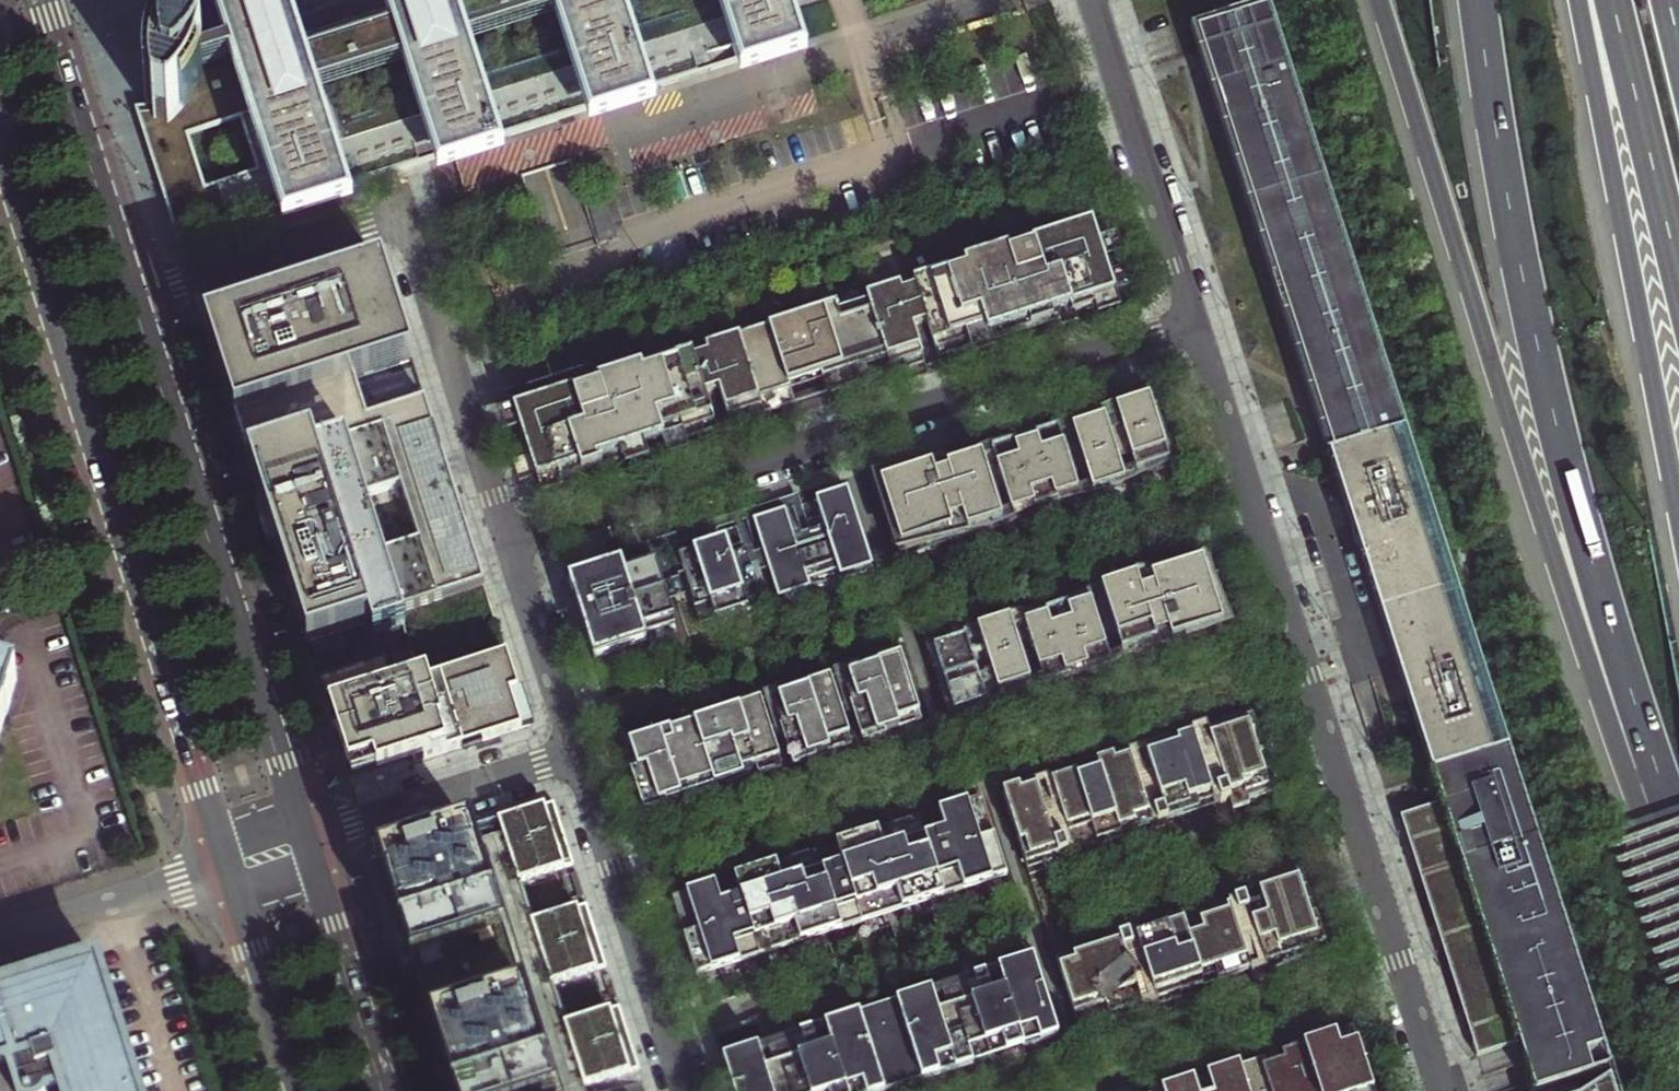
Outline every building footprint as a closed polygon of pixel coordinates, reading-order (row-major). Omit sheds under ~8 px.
[(146,84),(145,94),(144,102),(144,119),(145,130),(147,141),(149,151),(152,162),(156,172),(160,182),(178,242),(283,209),(348,187),(315,89),(394,63),(427,162),(498,139),(463,33),(548,5),(583,112),(653,89),(623,0),(214,0),(235,66),(204,76),(200,44),(199,34),(193,24),(186,23),(180,24),(176,29),(168,45),(160,58),(156,52),(153,60),(148,74),(147,78),(146,84)] [(732,64),(805,40),(792,0),(711,0),(732,64)] [(1333,432),(1338,431),(1344,451),(1415,429),(1280,0),(1216,0),(1196,6),(1333,432)] [(1100,317),(1121,310),(1116,294),(1135,288),(1128,268),(1109,274),(1103,254),(1122,248),(1109,209),(1090,215),(1079,181),(875,246),(885,281),(638,360),(630,337),(608,331),(500,366),(511,400),(492,406),(498,427),(518,421),(524,439),(527,451),(508,458),(514,477),(534,471),(542,496),(563,490),(559,478),(622,458),(626,470),(649,462),(645,451),(665,444),(668,456),(690,449),(686,438),(731,424),(821,395),(862,381),(865,392),(874,390),(870,379),(964,349),(971,347),(974,357),(995,351),(992,340),(1055,320),(1059,330),(1080,324),(1076,312),(1088,309),(1096,306),(1100,317)] [(260,307),(205,325),(220,371),(239,430),(252,473),(272,534),(313,661),(317,674),(353,662),(349,650),(374,641),(377,652),(408,642),(419,673),(391,683),(384,664),(321,685),(336,729),(340,740),(359,799),(418,780),(450,769),(536,741),(510,663),(487,594),(428,411),(417,375),(382,268),(303,294),(300,287),(258,300),(260,307)] [(1166,465),(1146,402),(1129,407),(1115,412),(1136,475),(1166,465)] [(1078,428),(1072,430),(1093,492),(1124,482),(1104,419),(1078,428)] [(1438,772),(1518,746),(1415,429),(1344,451),(1359,499),(1399,641),(1414,691),(1438,772)] [(997,466),(1011,512),(1033,505),(1030,494),(1051,487),(1055,498),(1076,491),(1062,445),(1040,452),(1036,441),(1023,445),(1015,448),(1019,459),(997,466)] [(967,532),(1000,523),(991,496),(981,465),(980,460),(972,462),(946,470),(948,475),(935,479),(931,468),(910,475),(880,485),(900,548),(951,532),(949,523),(963,519),(967,532)] [(613,565),(569,580),(594,659),(647,641),(645,635),(676,625),(668,601),(690,593),(700,624),(763,604),(754,574),(769,569),(778,599),(873,569),(848,490),(823,498),(816,500),(825,528),(810,533),(802,536),(798,537),(793,538),(785,511),(753,521),(763,551),(759,552),(756,554),(748,556),(746,551),(727,557),(718,559),(710,535),(675,546),(685,576),(673,579),(667,561),(656,564),(631,573),(625,574),(622,563),(613,565)] [(649,543),(656,564),(667,561),(664,550),(675,546),(710,535),(738,526),(746,551),(748,556),(756,554),(746,523),(753,521),(785,511),(793,508),(802,536),(810,533),(797,495),(747,511),(678,533),(649,543)] [(1220,627),(1200,564),(1151,579),(1154,589),(1140,593),(1136,579),(1101,590),(1122,653),(1131,650),(1157,642),(1156,640),(1169,635),(1171,642),(1184,638),(1220,627)] [(1106,647),(1091,602),(1069,609),(1072,620),(1051,627),(1048,616),(1026,623),(1041,668),(1063,661),(1066,673),(1076,669),(1088,666),(1084,654),(1106,647)] [(1030,683),(1009,620),(979,630),(999,693),(1005,691),(1030,683)] [(986,702),(966,639),(935,648),(955,712),(977,705),(986,702)] [(923,720),(901,654),(861,667),(862,670),(848,675),(857,702),(850,705),(863,746),(887,738),(886,732),(923,720)] [(7,706),(15,679),(0,675),(0,730),(7,706)] [(854,743),(832,677),(792,691),(793,694),(778,698),(787,726),(780,728),(794,769),(818,761),(816,756),(854,743)] [(782,766),(761,700),(723,712),(724,715),(629,745),(637,772),(631,774),(645,816),(668,808),(666,804),(782,766)] [(1035,796),(1007,805),(1033,886),(1280,807),(1254,726),(1216,738),(1160,756),(1035,796)] [(1541,1079),(1618,1050),(1518,746),(1438,772),(1445,793),(1419,800),(1400,806),(1486,1042),(1524,1028),(1535,1061),(1541,1079)] [(376,858),(385,884),(397,923),(399,931),(411,966),(413,973),(416,982),(427,1016),(428,1019),(441,1059),(451,1090),(567,1090),(574,1089),(585,1086),(640,1069),(631,1042),(620,1007),(565,1025),(551,985),(607,967),(605,960),(588,909),(587,905),(530,923),(518,883),(574,864),(563,828),(554,800),(521,811),(496,819),(477,825),(466,829),(427,842),(376,858)] [(708,901),(692,906),(684,908),(675,911),(687,948),(701,992),(769,970),(1012,892),(986,811),(971,816),(950,823),(890,842),(869,849),(839,858),(817,865),(790,874),(763,883),(755,885),(741,890),(723,896),(708,901)] [(1326,948),(1303,877),(1137,930),(1075,950),(1055,956),(1078,1027),(1091,1023),(1174,996),(1236,976),(1288,960),(1326,948)] [(1027,939),(997,949),(1005,973),(942,993),(935,972),(899,983),(906,1005),(868,1016),(861,995),(828,1005),(835,1026),(763,1049),(757,1028),(717,1041),(733,1090),(878,1090),(921,1078),(967,1063),(1025,1044),(1058,1034),(1027,939)] [(95,961),(59,973),(0,992),(0,1063),(4,1062),(12,1090),(48,1090),(56,1089),(56,1090),(136,1090),(95,961)] [(1196,1090),(1372,1090),(1355,1040),(1284,1063),(1286,1070),(1269,1076),(1266,1069),(1196,1090)] [(1619,1061),(1588,1080),(1554,1090),(1630,1090),(1619,1061)]
